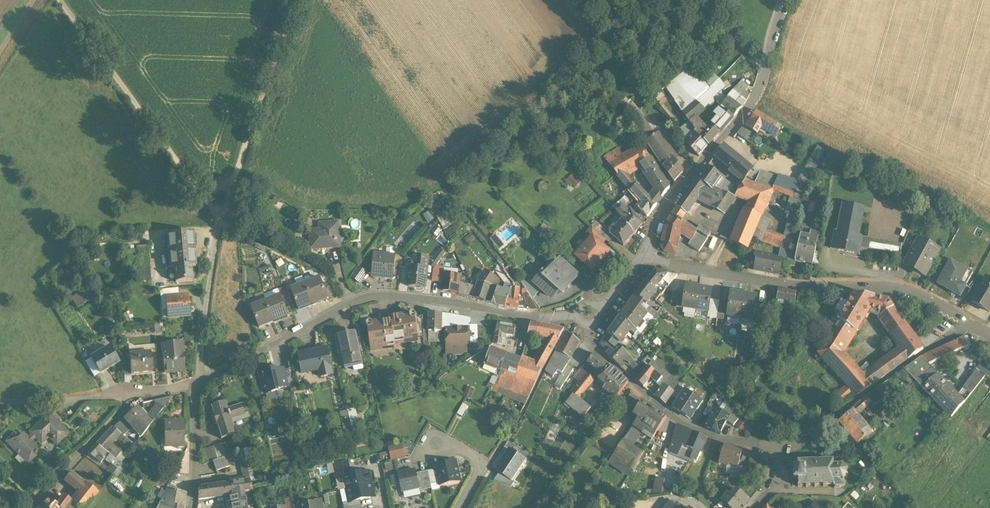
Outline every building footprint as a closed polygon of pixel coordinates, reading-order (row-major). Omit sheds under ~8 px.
[(740,25),(734,23),(731,33),(736,35),(740,25)] [(701,79),(674,102),(683,114),(695,102),(708,90),(709,90),(701,79)] [(709,90),(708,90),(715,99),(727,90),(719,80),(709,90)] [(748,87),(741,81),(732,91),(739,96),(737,97),(741,100),(742,99),(745,101),(746,100),(749,95),(745,91),(748,87)] [(715,99),(708,90),(695,102),(702,109),(704,111),(717,102),(715,99)] [(732,91),(726,98),(727,99),(726,100),(727,100),(721,108),(723,110),(733,117),(741,108),(733,102),(737,97),(739,96),(732,91)] [(695,102),(683,114),(686,118),(689,123),(692,127),(695,131),(701,137),(700,138),(708,145),(723,129),(714,120),(706,128),(703,126),(701,128),(694,119),(696,117),(702,113),(700,111),(702,109),(695,102)] [(636,108),(628,114),(634,123),(643,117),(636,108)] [(723,110),(715,120),(724,127),(733,117),(723,110)] [(776,124),(756,112),(749,122),(770,133),(771,131),(776,124)] [(780,126),(776,124),(771,131),(775,134),(780,126)] [(755,134),(743,126),(736,134),(749,143),(755,134)] [(652,130),(642,137),(646,143),(656,136),(652,130)] [(692,134),(686,140),(689,144),(687,146),(699,156),(708,145),(700,138),(701,137),(695,131),(692,134)] [(658,139),(649,147),(654,154),(663,146),(658,139)] [(655,167),(642,145),(609,165),(632,192),(638,187),(627,174),(640,166),(645,173),(655,167)] [(663,146),(654,154),(659,162),(674,182),(683,173),(673,160),(676,158),(670,150),(666,152),(663,146)] [(750,168),(723,146),(714,156),(745,181),(747,181),(755,185),(760,172),(750,168)] [(806,164),(794,184),(760,172),(755,185),(772,191),(791,199),(802,203),(819,172),(806,164)] [(722,178),(707,166),(697,180),(708,187),(713,190),(715,188),(722,178)] [(660,175),(655,167),(645,173),(657,191),(650,199),(656,205),(669,188),(660,175)] [(567,181),(574,189),(581,182),(573,174),(567,181)] [(708,187),(697,180),(687,194),(672,215),(681,220),(700,198),(708,187)] [(755,185),(747,181),(745,181),(738,191),(734,198),(744,197),(748,202),(765,210),(772,191),(755,185)] [(642,192),(638,187),(632,192),(636,197),(642,192)] [(729,195),(715,188),(713,190),(708,187),(700,198),(714,205),(713,207),(725,214),(734,198),(729,195)] [(738,191),(733,188),(729,195),(734,198),(738,191)] [(648,198),(642,192),(636,197),(642,206),(639,208),(647,217),(656,205),(650,199),(648,198)] [(784,238),(765,231),(769,221),(761,217),(752,238),(780,248),(790,251),(792,241),(802,203),(791,199),(787,209),(791,210),(784,238)] [(765,210),(748,202),(731,242),(747,249),(752,238),(761,217),(765,210)] [(843,204),(837,232),(835,232),(831,250),(858,254),(860,247),(862,237),(858,236),(863,208),(843,204)] [(630,211),(628,213),(621,207),(616,211),(623,219),(635,233),(642,224),(630,211)] [(681,220),(672,215),(666,224),(661,246),(664,251),(675,255),(681,233),(691,241),(697,231),(696,231),(681,220)] [(635,233),(623,219),(611,233),(624,245),(635,233)] [(606,231),(596,222),(591,226),(592,227),(603,237),(608,231),(607,230),(606,231)] [(339,224),(320,225),(321,234),(310,235),(311,250),(323,250),(340,248),(339,224)] [(711,233),(700,226),(696,231),(697,231),(708,238),(711,233)] [(603,237),(592,227),(586,235),(591,239),(593,238),(601,244),(606,239),(603,237)] [(708,238),(697,231),(691,241),(688,244),(699,251),(708,238)] [(809,236),(801,234),(797,252),(795,262),(796,262),(812,265),(815,252),(819,233),(810,231),(809,236)] [(191,233),(167,236),(170,236),(171,252),(168,252),(168,253),(171,253),(173,268),(170,268),(170,269),(174,269),(190,267),(195,267),(191,233)] [(496,235),(491,238),(498,250),(503,247),(496,235)] [(911,235),(905,247),(911,251),(917,240),(918,239),(911,235)] [(902,244),(862,237),(860,247),(900,254),(902,244)] [(593,238),(591,239),(577,256),(592,269),(597,263),(598,264),(604,258),(603,257),(608,251),(601,244),(593,238)] [(911,251),(904,265),(925,276),(938,251),(917,240),(911,251)] [(790,251),(780,248),(778,258),(782,259),(781,263),(787,265),(790,251)] [(797,252),(790,251),(787,265),(795,267),(796,262),(795,262),(797,252)] [(148,252),(137,253),(138,269),(141,292),(152,292),(148,252)] [(771,255),(755,252),(754,256),(757,259),(755,270),(779,275),(781,263),(782,259),(778,258),(771,257),(771,255)] [(438,253),(429,265),(434,269),(436,266),(442,257),(438,253)] [(394,257),(374,255),(372,277),(392,279),(394,257)] [(428,258),(418,257),(417,268),(410,267),(408,285),(425,287),(428,258)] [(949,261),(945,269),(946,269),(938,283),(959,296),(965,286),(959,283),(966,270),(949,261)] [(559,262),(555,266),(554,266),(550,271),(551,271),(546,277),(545,277),(559,289),(558,290),(561,293),(567,287),(568,287),(571,283),(576,277),(559,262)] [(512,282),(498,264),(494,270),(505,284),(511,287),(512,282)] [(367,273),(358,266),(351,276),(360,283),(367,273)] [(444,267),(436,266),(434,269),(433,270),(432,281),(443,282),(443,274),(444,267)] [(190,267),(174,269),(176,284),(192,282),(190,267)] [(559,289),(545,277),(546,277),(538,270),(531,278),(531,279),(542,288),(552,297),(558,290),(559,289)] [(669,273),(657,271),(654,272),(646,281),(656,290),(661,294),(662,294),(669,285),(663,280),(669,273)] [(459,276),(443,274),(443,282),(442,290),(459,292),(461,284),(458,283),(459,276)] [(542,288),(531,279),(531,278),(527,274),(520,282),(525,288),(532,299),(542,288)] [(488,279),(485,284),(489,285),(494,278),(491,275),(488,279)] [(502,289),(496,287),(500,282),(494,278),(489,285),(491,285),(486,302),(505,308),(511,288),(511,287),(505,284),(504,284),(502,289)] [(985,278),(971,301),(988,312),(989,309),(989,281),(985,278)] [(320,279),(305,284),(313,304),(319,302),(319,301),(328,298),(320,279)] [(646,281),(635,295),(644,302),(646,304),(649,300),(651,297),(656,301),(661,294),(656,290),(646,281)] [(485,284),(478,283),(477,288),(461,284),(459,292),(458,293),(486,302),(491,285),(489,285),(485,284)] [(305,284),(291,290),(298,309),(307,306),(308,306),(313,304),(305,284)] [(698,287),(686,285),(685,294),(683,308),(695,310),(698,287)] [(711,289),(698,287),(695,310),(708,311),(709,299),(711,289)] [(520,289),(511,288),(505,308),(517,309),(520,289)] [(177,289),(160,291),(160,299),(166,299),(166,298),(178,297),(177,289)] [(795,292),(779,290),(777,299),(794,301),(795,292)] [(538,308),(527,292),(522,294),(529,309),(538,308)] [(743,294),(731,292),(728,315),(740,316),(743,294)] [(685,294),(678,293),(676,307),(683,308),(685,294)] [(756,296),(743,294),(740,316),(752,318),(753,318),(755,305),(756,296)] [(875,298),(854,294),(848,303),(841,299),(834,311),(841,316),(838,321),(854,332),(868,311),(875,298)] [(644,302),(635,295),(620,317),(632,328),(634,330),(648,313),(646,311),(640,307),(644,302)] [(280,296),(266,302),(274,322),(280,320),(279,319),(288,316),(280,296)] [(178,297),(166,298),(166,299),(168,318),(188,317),(187,297),(178,297)] [(923,349),(889,302),(888,300),(875,298),(868,311),(881,316),(879,318),(902,349),(863,377),(841,353),(854,332),(838,321),(817,355),(856,396),(923,349)] [(720,301),(709,299),(708,311),(707,317),(717,318),(718,313),(720,301)] [(266,302),(251,307),(259,327),(267,324),(267,325),(274,322),(266,302)] [(646,304),(644,302),(640,307),(646,311),(649,306),(646,304)] [(763,307),(755,305),(753,318),(752,318),(751,323),(760,324),(763,307)] [(407,314),(390,316),(391,319),(393,338),(402,337),(402,340),(417,338),(414,318),(414,315),(414,314),(413,313),(412,313),(407,314)] [(441,313),(428,313),(428,314),(427,331),(439,331),(440,331),(441,313)] [(449,314),(441,313),(440,331),(439,331),(439,339),(446,339),(446,329),(449,314)] [(428,314),(422,314),(423,338),(423,345),(426,345),(428,345),(428,340),(439,339),(439,331),(427,331),(428,314)] [(469,318),(449,314),(446,329),(467,328),(468,336),(473,336),(473,338),(475,338),(476,326),(468,325),(469,318)] [(632,328),(620,317),(607,333),(619,342),(624,337),(625,337),(630,331),(634,335),(636,332),(634,330),(632,328)] [(422,318),(414,318),(417,338),(423,338),(422,318)] [(391,319),(375,321),(367,322),(366,322),(365,324),(365,325),(365,326),(367,327),(368,339),(369,339),(371,348),(387,346),(387,343),(394,342),(393,338),(391,319)] [(515,326),(497,323),(493,344),(500,345),(501,339),(502,333),(513,335),(515,326)] [(563,330),(539,325),(530,324),(527,333),(547,338),(543,346),(552,351),(563,330)] [(467,328),(446,329),(446,339),(446,346),(455,345),(468,345),(468,344),(468,336),(467,328)] [(579,342),(566,332),(556,351),(570,359),(579,342)] [(194,333),(184,334),(184,344),(194,343),(194,333)] [(355,333),(338,337),(344,364),(353,362),(354,365),(362,363),(355,333)] [(619,342),(607,333),(599,344),(608,352),(610,350),(613,351),(618,345),(617,345),(619,342)] [(967,336),(932,352),(936,361),(953,353),(968,346),(967,344),(970,343),(967,336)] [(182,344),(162,346),(164,373),(184,371),(182,344)] [(618,345),(613,351),(610,350),(608,352),(606,355),(608,357),(618,365),(624,358),(626,360),(626,359),(627,360),(622,366),(623,368),(632,360),(630,357),(618,345)] [(515,375),(501,370),(497,380),(494,385),(528,397),(542,368),(552,351),(543,346),(531,366),(519,362),(515,375)] [(118,363),(109,348),(91,359),(100,374),(118,363)] [(327,349),(297,356),(302,374),(319,370),(321,378),(332,376),(330,368),(331,367),(327,349)] [(506,356),(490,350),(484,366),(497,371),(500,372),(501,370),(506,356)] [(570,359),(556,351),(549,364),(557,371),(562,374),(567,366),(566,365),(570,359)] [(932,352),(926,355),(921,358),(928,365),(936,361),(932,352)] [(150,353),(129,355),(129,359),(131,374),(132,374),(152,373),(150,353)] [(587,363),(592,357),(589,354),(584,360),(587,363)] [(609,367),(595,354),(592,357),(587,363),(602,375),(609,367)] [(520,360),(506,356),(501,370),(515,375),(519,362),(520,360)] [(921,358),(904,370),(922,388),(937,374),(928,365),(921,358)] [(129,359),(123,359),(125,381),(132,380),(132,374),(131,374),(129,359)] [(644,371),(633,359),(623,368),(623,369),(628,374),(631,370),(638,378),(644,371)] [(557,371),(549,364),(545,371),(553,377),(557,371)] [(573,369),(567,366),(562,374),(561,375),(567,379),(573,369)] [(627,383),(609,367),(602,375),(603,376),(600,380),(606,385),(603,388),(616,398),(627,383)] [(661,378),(648,367),(644,371),(638,378),(635,380),(643,387),(647,382),(649,384),(653,380),(657,383),(661,378)] [(284,370),(287,383),(293,382),(290,368),(284,370)] [(581,369),(574,378),(579,383),(587,373),(581,369)] [(263,385),(265,395),(278,392),(278,390),(288,388),(287,383),(284,370),(276,371),(276,370),(259,374),(262,386),(263,385)] [(976,370),(963,389),(970,395),(985,376),(976,370)] [(579,383),(571,392),(573,394),(580,398),(595,380),(587,373),(579,383)] [(947,384),(937,374),(922,388),(951,418),(965,402),(950,387),(952,385),(949,382),(947,384)] [(567,379),(561,375),(554,385),(561,388),(567,379)] [(661,378),(657,383),(661,386),(655,396),(665,404),(672,396),(679,385),(675,383),(671,390),(664,385),(669,380),(664,375),(661,378)] [(887,382),(876,390),(883,398),(888,394),(886,392),(892,387),(887,382)] [(528,397),(494,385),(491,391),(524,404),(528,397)] [(672,396),(677,400),(684,389),(679,385),(672,396)] [(703,401),(684,389),(677,400),(673,408),(691,419),(703,401)] [(876,390),(866,397),(872,404),(871,405),(873,407),(884,399),(883,398),(876,390)] [(723,398),(716,393),(711,403),(717,407),(723,398)] [(580,398),(573,394),(566,402),(583,417),(590,408),(580,398)] [(157,406),(147,416),(152,422),(166,406),(172,396),(156,399),(160,404),(161,404),(162,405),(160,409),(157,406)] [(621,397),(614,405),(619,409),(625,400),(621,397)] [(866,397),(849,411),(851,413),(853,412),(857,416),(871,405),(872,404),(866,397)] [(226,401),(211,406),(222,438),(237,433),(233,421),(247,416),(243,405),(229,409),(226,401)] [(666,417),(641,401),(633,413),(638,417),(633,425),(640,430),(644,424),(656,432),(666,417)] [(612,412),(599,402),(592,410),(590,408),(583,417),(582,419),(590,425),(591,423),(593,423),(596,419),(600,422),(604,417),(607,419),(612,412)] [(463,405),(457,415),(462,418),(468,408),(463,405)] [(141,411),(137,406),(130,414),(146,430),(152,422),(147,416),(144,414),(146,412),(144,409),(141,411)] [(735,410),(729,406),(723,413),(716,408),(712,414),(711,414),(705,427),(720,434),(727,420),(729,417),(735,410)] [(357,410),(348,412),(351,428),(352,429),(360,427),(357,410)] [(729,417),(727,420),(733,426),(741,415),(735,410),(729,417)] [(348,412),(340,413),(341,420),(343,430),(351,428),(348,412)] [(851,413),(839,424),(857,446),(872,434),(857,416),(853,412),(851,413)] [(146,430),(130,414),(122,421),(129,429),(132,427),(141,437),(146,430)] [(48,415),(36,426),(37,427),(30,434),(31,436),(27,439),(31,443),(35,439),(39,443),(46,436),(57,446),(68,435),(60,427),(60,428),(48,416),(49,415),(48,415)] [(122,421),(113,429),(122,435),(129,429),(122,421)] [(183,421),(164,422),(165,446),(177,446),(177,442),(183,442),(183,421)] [(693,432),(679,424),(673,441),(687,447),(693,432)] [(640,430),(633,425),(624,438),(634,446),(644,432),(640,430)] [(113,429),(112,428),(96,445),(121,464),(135,445),(113,429)] [(707,439),(693,432),(687,447),(701,454),(707,439)] [(27,439),(23,435),(19,439),(14,435),(7,442),(15,449),(15,453),(18,456),(20,454),(29,463),(35,457),(31,453),(36,448),(27,439)] [(701,454),(687,447),(673,441),(670,452),(694,463),(695,460),(698,461),(701,454)] [(641,455),(621,442),(612,456),(632,469),(641,455)] [(224,443),(213,447),(218,460),(226,457),(228,456),(224,443)] [(387,447),(391,461),(406,457),(402,443),(387,447)] [(646,454),(654,458),(660,447),(652,443),(646,454)] [(121,464),(96,445),(88,454),(86,457),(116,478),(124,466),(121,464)] [(742,452),(725,446),(723,453),(722,453),(719,462),(728,466),(729,464),(735,466),(738,459),(739,460),(742,452)] [(208,448),(200,450),(203,462),(211,460),(208,448)] [(499,473),(511,481),(526,460),(510,449),(495,470),(499,473)] [(245,451),(238,453),(240,467),(248,465),(245,451)] [(381,461),(388,459),(387,452),(379,454),(381,461)] [(218,460),(213,461),(216,472),(229,467),(226,457),(218,460)] [(823,460),(813,460),(813,462),(806,462),(806,460),(805,460),(804,462),(798,463),(797,461),(796,462),(797,463),(797,468),(796,468),(796,469),(794,469),(794,481),(797,480),(797,481),(798,481),(798,486),(797,487),(798,488),(799,486),(806,486),(806,488),(807,488),(807,486),(814,486),(814,488),(816,488),(815,486),(823,486),(823,487),(824,487),(824,486),(833,485),(834,486),(834,489),(838,489),(838,486),(844,486),(844,481),(843,479),(846,476),(848,477),(848,476),(846,475),(846,471),(848,470),(847,469),(846,470),(843,466),(843,465),(842,464),(841,466),(833,466),(833,462),(834,461),(833,460),(832,461),(823,462),(823,460)] [(456,463),(435,467),(436,470),(439,484),(439,486),(460,482),(456,463)] [(243,479),(229,480),(229,484),(230,496),(234,496),(234,495),(252,492),(250,482),(249,472),(248,465),(240,467),(241,473),(242,473),(243,479)] [(748,468),(741,467),(738,479),(744,478),(746,480),(748,468)] [(350,470),(334,474),(336,480),(344,479),(344,478),(351,476),(350,470)] [(436,470),(428,472),(431,485),(439,484),(436,470)] [(415,471),(398,474),(401,491),(408,489),(409,491),(419,489),(416,475),(415,471)] [(85,482),(71,472),(64,481),(77,492),(85,482)] [(416,475),(419,489),(420,491),(431,489),(431,485),(428,472),(416,475)] [(351,476),(344,478),(344,479),(346,490),(371,484),(369,473),(351,476)] [(514,483),(511,481),(499,473),(493,481),(511,487),(514,483)] [(655,476),(652,491),(662,493),(665,478),(655,476)] [(171,481),(165,493),(162,499),(158,507),(183,507),(186,493),(175,490),(176,484),(171,481)] [(85,482),(77,492),(80,494),(72,502),(70,500),(68,502),(70,504),(77,507),(87,507),(99,493),(85,482)] [(229,484),(198,489),(198,500),(230,496),(229,484)] [(370,497),(374,496),(371,484),(346,490),(349,502),(349,503),(360,500),(370,498),(370,497)] [(165,493),(158,490),(155,496),(162,499),(165,493)] [(731,496),(728,494),(723,501),(729,506),(727,507),(728,507),(739,507),(741,506),(743,507),(749,500),(737,490),(731,496)] [(243,495),(234,496),(227,497),(229,507),(246,507),(245,504),(246,503),(245,500),(244,500),(243,495)] [(55,507),(47,501),(42,507),(43,507),(66,507),(70,504),(68,502),(63,500),(55,507)] [(315,501),(316,504),(316,503),(317,507),(324,507),(322,500),(315,501)]
